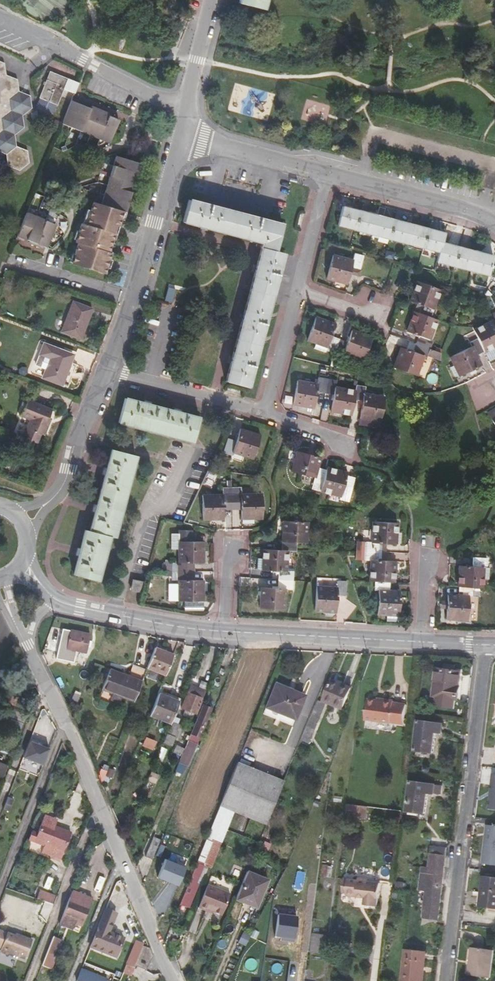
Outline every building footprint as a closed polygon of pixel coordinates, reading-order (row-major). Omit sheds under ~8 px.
[(238,3),(263,9),(266,0),(239,0),(238,3)] [(7,154),(6,154),(7,166),(19,171),(29,163),(27,151),(17,147),(16,147),(15,134),(23,127),(22,115),(32,108),(30,96),(19,91),(17,79),(6,75),(5,63),(0,61),(0,151),(7,154)] [(58,104),(64,89),(74,93),(78,83),(68,79),(50,72),(39,97),(41,98),(39,103),(40,106),(51,110),(55,108),(56,103),(58,104)] [(327,123),(330,102),(305,99),(303,120),(327,123)] [(79,103),(71,100),(62,124),(72,128),(72,125),(82,129),(81,132),(101,140),(102,137),(111,141),(118,123),(115,122),(116,118),(110,116),(109,120),(105,118),(106,114),(94,109),(92,113),(90,112),(91,108),(85,105),(83,109),(78,107),(79,103)] [(132,183),(134,176),(137,177),(140,168),(141,166),(138,164),(138,161),(118,155),(103,204),(122,210),(126,211),(128,207),(129,204),(125,203),(127,197),(131,198),(132,195),(135,184),(132,183)] [(188,199),(182,222),(200,227),(210,229),(245,239),(261,243),(258,253),(255,265),(251,279),(244,309),(240,324),(232,353),(230,364),(225,381),(248,387),(248,386),(254,362),(270,302),(283,253),(275,251),(282,223),(267,219),(188,199)] [(111,241),(112,237),(111,237),(115,224),(118,225),(119,222),(122,210),(103,204),(92,201),(85,224),(80,222),(74,242),(77,243),(70,263),(103,273),(105,269),(109,257),(110,252),(108,251),(111,241)] [(493,256),(476,251),(442,242),(444,233),(428,229),(411,224),(412,217),(407,216),(405,223),(382,216),(384,208),(378,206),(376,215),(342,206),(337,225),(439,252),(436,261),(476,272),(473,284),(484,287),(493,256)] [(55,225),(26,214),(16,238),(23,241),(25,238),(30,240),(29,243),(42,248),(44,245),(47,246),(55,225)] [(336,279),(347,282),(349,274),(351,268),(359,270),(363,256),(353,253),(352,259),(332,254),(326,279),(335,281),(336,279)] [(357,276),(359,270),(351,268),(349,274),(357,276)] [(416,280),(408,300),(421,305),(418,313),(413,311),(406,331),(418,335),(412,352),(400,347),(392,367),(417,376),(424,356),(426,357),(429,349),(432,340),(430,339),(437,319),(433,318),(435,310),(433,309),(440,290),(416,280)] [(72,301),(60,331),(80,339),(92,309),(72,301)] [(494,346),(494,311),(489,314),(491,320),(472,329),(477,338),(469,342),(471,346),(471,345),(476,355),(484,351),(483,350),(493,344),(494,347),(494,346)] [(326,348),(325,349),(342,355),(343,353),(362,361),(371,336),(351,329),(349,337),(347,341),(330,336),(332,331),(335,324),(316,316),(307,341),(315,344),(326,348)] [(349,337),(332,331),(330,336),(347,341),(349,337)] [(73,355),(43,343),(34,366),(44,370),(42,378),(62,386),(73,355)] [(455,364),(460,374),(481,365),(476,355),(471,345),(471,346),(449,356),(453,365),(455,364)] [(494,347),(484,352),(488,360),(494,357),(494,346),(494,347)] [(439,352),(429,349),(426,357),(439,361),(439,355),(439,352)] [(341,359),(332,356),(329,366),(339,368),(341,359)] [(458,376),(460,374),(455,364),(453,365),(449,367),(454,376),(457,375),(458,376)] [(303,404),(313,406),(316,391),(332,394),(330,411),(350,414),(353,399),(361,401),(359,415),(371,417),(371,420),(379,421),(384,397),(364,393),(365,386),(356,384),(354,390),(335,386),(336,380),(326,378),(318,377),(316,383),(296,380),(292,404),(302,406),(303,404)] [(192,442),(200,417),(182,413),(173,410),(172,410),(150,404),(143,402),(125,398),(118,423),(192,442)] [(44,435),(48,425),(46,424),(49,417),(52,409),(27,399),(21,416),(29,420),(22,438),(37,444),(40,434),(44,435)] [(369,424),(371,420),(371,417),(359,415),(358,422),(369,424)] [(240,428),(235,440),(227,438),(223,452),(231,454),(232,452),(252,458),(259,435),(240,428)] [(94,512),(89,531),(84,529),(82,538),(80,547),(78,555),(73,574),(97,581),(109,537),(114,538),(135,455),(111,449),(106,468),(104,475),(96,504),(94,512)] [(290,471),(315,478),(318,467),(321,457),(298,451),(295,462),(293,461),(290,471)] [(315,478),(311,488),(341,497),(340,499),(348,501),(352,487),(344,485),(346,475),(347,472),(326,467),(325,469),(318,467),(315,478)] [(355,478),(346,475),(344,485),(352,487),(355,478)] [(251,515),(251,518),(262,518),(261,493),(240,493),(240,487),(222,487),(222,494),(201,494),(202,519),(223,519),(223,502),(240,501),(240,516),(251,515)] [(261,558),(261,569),(278,570),(276,587),(262,587),(262,598),(259,598),(258,607),(284,609),(285,589),(291,589),(293,570),(286,570),(287,550),(295,551),(296,542),(306,542),(307,521),(284,520),(284,531),(281,531),(280,541),(281,541),(280,549),(262,548),(261,558)] [(395,561),(383,560),(378,560),(379,542),(384,543),(393,543),(394,531),(396,532),(397,523),(372,521),(370,542),(365,541),(364,550),(356,549),(355,559),(363,559),(369,560),(368,580),(374,581),(384,581),(390,582),(394,582),(395,561)] [(201,551),(203,551),(203,541),(191,541),(191,530),(179,529),(178,541),(178,561),(172,561),(171,579),(178,579),(178,584),(168,584),(168,601),(178,601),(203,601),(203,591),(200,591),(200,580),(192,579),(186,579),(186,563),(192,563),(200,562),(201,551)] [(356,541),(356,549),(364,550),(365,541),(356,541)] [(446,608),(446,617),(457,618),(457,620),(467,621),(468,596),(472,596),(473,588),(483,588),(484,567),(486,567),(487,558),(472,557),(471,565),(458,565),(456,587),(458,587),(458,595),(447,594),(447,602),(446,608)] [(132,580),(130,589),(140,591),(142,582),(132,580)] [(315,611),(324,612),(324,609),(336,610),(336,595),(345,595),(346,581),(337,581),(336,587),(315,586),(315,611)] [(385,615),(398,616),(400,591),(390,590),(390,582),(384,581),(374,581),(373,589),(379,589),(377,614),(385,615)] [(63,629),(60,646),(66,647),(67,648),(86,652),(90,634),(71,630),(70,630),(63,629)] [(147,668),(165,675),(174,654),(155,647),(147,668)] [(133,665),(129,676),(142,680),(146,670),(133,665)] [(112,693),(121,696),(133,701),(142,680),(129,676),(110,668),(102,689),(112,693)] [(444,698),(455,700),(460,701),(462,686),(461,685),(463,671),(436,668),(433,697),(444,698)] [(333,679),(324,700),(343,708),(352,687),(333,679)] [(276,683),(266,707),(295,719),(305,695),(276,683)] [(191,685),(188,691),(187,692),(181,707),(185,709),(183,714),(190,717),(192,712),(197,714),(202,699),(202,698),(205,690),(191,685)] [(76,689),(71,701),(76,703),(81,692),(76,689)] [(119,703),(121,696),(112,693),(110,699),(119,703)] [(150,715),(170,723),(171,720),(179,701),(158,693),(150,715)] [(319,701),(302,739),(310,742),(326,704),(319,701)] [(406,725),(408,707),(396,705),(396,703),(386,702),(386,704),(370,703),(368,722),(393,725),(393,723),(406,725)] [(212,707),(203,703),(190,733),(199,736),(200,737),(212,707)] [(180,724),(171,720),(170,723),(163,741),(172,745),(180,724)] [(420,720),(416,750),(433,753),(436,731),(443,732),(444,724),(420,720)] [(187,765),(199,736),(190,733),(184,749),(181,756),(176,770),(182,772),(185,765),(187,765)] [(24,756),(43,763),(50,747),(30,739),(24,756)] [(173,753),(181,756),(184,749),(177,745),(173,753)] [(165,750),(160,748),(156,757),(163,759),(164,757),(162,756),(165,750)] [(284,781),(237,762),(220,805),(234,811),(266,824),(284,781)] [(109,768),(106,775),(112,778),(116,770),(109,768)] [(159,775),(151,771),(147,779),(155,783),(159,775)] [(412,781),(408,810),(425,813),(428,792),(443,794),(444,785),(412,781)] [(368,817),(369,806),(360,804),(357,804),(355,816),(368,817)] [(211,868),(234,811),(220,805),(210,829),(197,862),(208,867),(211,868)] [(51,825),(53,819),(45,815),(34,843),(52,849),(49,857),(60,862),(71,833),(55,827),(51,825)] [(488,824),(483,863),(494,864),(494,825),(488,824)] [(160,839),(161,840),(165,832),(156,829),(146,855),(152,858),(160,839)] [(432,845),(429,867),(445,868),(447,847),(432,845)] [(185,866),(165,858),(158,877),(178,885),(185,866)] [(199,877),(204,878),(208,867),(197,862),(195,866),(196,866),(182,900),(188,903),(199,877)] [(324,865),(322,876),(332,877),(334,868),(329,868),(330,866),(324,865)] [(441,898),(445,868),(429,867),(423,866),(420,891),(427,892),(422,925),(438,927),(441,898)] [(270,879),(248,869),(235,899),(257,908),(270,879)] [(365,903),(378,904),(379,895),(380,895),(382,882),(370,880),(370,878),(361,876),(360,879),(349,878),(348,891),(347,893),(366,895),(365,903)] [(478,907),(494,909),(494,877),(483,876),(478,907)] [(230,894),(208,885),(199,907),(207,911),(208,909),(213,911),(222,915),(230,894)] [(93,898),(74,890),(70,899),(89,906),(93,898)] [(38,900),(53,905),(55,898),(40,893),(38,900)] [(68,922),(76,924),(81,926),(89,906),(70,899),(60,924),(66,927),(68,922)] [(107,931),(113,913),(105,910),(91,946),(100,950),(108,931),(107,931)] [(117,914),(113,913),(107,931),(108,931),(113,918),(115,919),(117,914)] [(298,916),(279,914),(276,936),(296,939),(298,916)] [(73,930),(76,924),(68,922),(66,927),(73,930)] [(32,941),(22,937),(21,939),(14,936),(7,933),(0,930),(0,949),(0,950),(1,953),(6,955),(9,954),(24,960),(32,941)] [(110,932),(108,931),(100,950),(108,953),(116,935),(110,932)] [(314,933),(312,952),(325,954),(327,935),(314,933)] [(124,938),(116,935),(108,953),(117,957),(124,938)] [(63,940),(53,936),(43,962),(48,964),(52,954),(56,956),(63,940)] [(170,945),(174,951),(178,941),(173,938),(170,945)] [(131,960),(137,962),(143,946),(143,945),(138,943),(131,960)] [(150,948),(143,946),(137,962),(135,965),(146,970),(153,956),(150,948)] [(468,974),(491,977),(494,950),(472,947),(468,974)] [(402,980),(422,980),(425,953),(405,950),(402,980)] [(90,973),(82,970),(77,980),(87,980),(90,973)]
